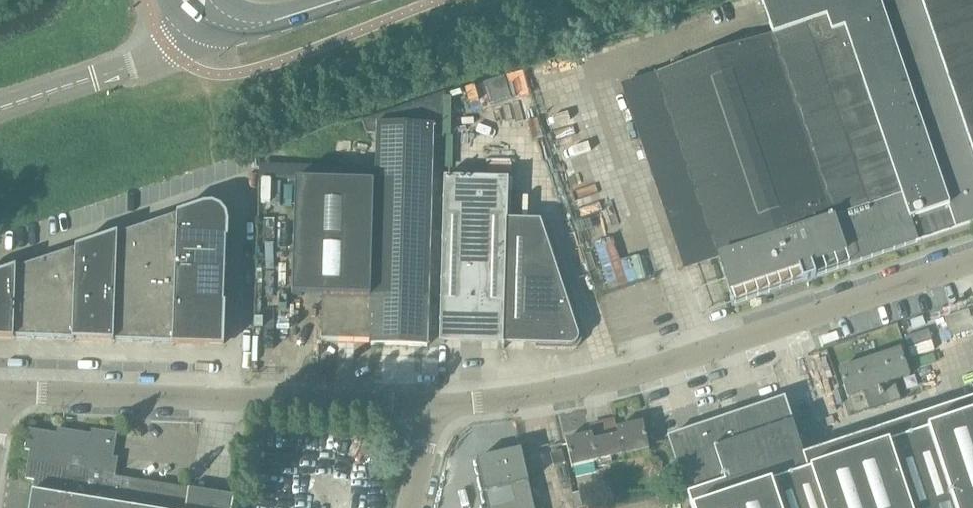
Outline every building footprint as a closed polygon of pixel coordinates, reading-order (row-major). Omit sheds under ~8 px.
[(622,87),(684,270),(719,258),(734,304),(803,281),(972,224),(972,0),(761,0),(770,28),(755,33),(757,41),(650,78),(647,69),(628,75),(631,84),(622,87)] [(527,71),(489,77),(492,100),(530,93),(527,71)] [(375,184),(371,342),(371,345),(427,347),(427,328),(435,328),(436,308),(428,308),(433,136),(444,137),(445,93),(362,122),(367,135),(376,135),(376,129),(377,129),(375,184)] [(501,349),(503,349),(507,201),(508,201),(508,179),(444,178),(439,343),(444,343),(445,338),(461,339),(461,341),(482,341),(482,340),(498,340),(497,345),(501,345),(501,349)] [(322,341),(371,342),(375,184),(296,181),(292,296),(322,296),(322,300),(323,300),(322,341)] [(507,201),(503,349),(504,349),(504,345),(508,345),(508,340),(524,341),(524,342),(535,342),(535,348),(534,348),(534,349),(570,350),(575,348),(579,345),(581,340),(581,335),(564,283),(561,283),(540,221),(521,221),(522,201),(508,201),(507,201)] [(178,217),(177,237),(226,239),(227,217),(227,216),(226,215),(226,213),(225,211),(224,209),(222,208),(220,207),(219,206),(216,205),(214,205),(211,206),(178,217)] [(177,237),(178,217),(147,227),(144,291),(155,291),(175,292),(176,270),(177,237)] [(144,291),(147,227),(117,237),(115,289),(135,290),(144,291)] [(75,288),(95,289),(115,289),(117,237),(76,251),(75,288)] [(226,239),(177,237),(176,270),(225,272),(226,239)] [(44,287),(55,287),(75,288),(76,251),(45,261),(44,287)] [(15,286),(35,287),(44,287),(45,261),(16,271),(15,286)] [(176,270),(175,292),(175,304),(223,305),(225,272),(176,270)] [(15,286),(16,271),(0,276),(0,311),(14,312),(15,286)] [(15,286),(14,312),(13,338),(33,338),(35,287),(15,286)] [(35,287),(33,338),(53,339),(55,287),(44,287),(35,287)] [(55,287),(53,339),(73,340),(75,288),(55,287)] [(75,288),(73,340),(93,341),(95,289),(75,288)] [(95,289),(93,341),(113,341),(115,289),(95,289)] [(115,289),(113,341),(133,342),(135,290),(115,289)] [(155,291),(144,291),(135,290),(133,342),(153,343),(155,291)] [(175,292),(155,291),(153,343),(173,344),(175,304),(175,292)] [(175,304),(173,344),(222,345),(223,305),(175,304)] [(0,311),(0,337),(13,338),(14,312),(0,311)] [(900,350),(869,360),(885,406),(900,401),(893,382),(909,377),(900,350)] [(885,406),(869,360),(839,370),(848,397),(863,392),(870,411),(885,406)] [(837,382),(827,385),(833,404),(839,402),(842,396),(837,382)] [(833,404),(827,385),(802,393),(811,419),(836,411),(833,404)] [(669,438),(690,502),(804,464),(783,400),(669,438)] [(802,457),(804,464),(690,502),(689,502),(691,507),(972,507),(972,401),(802,457)] [(619,439),(606,442),(612,465),(624,462),(623,456),(649,450),(643,422),(616,429),(619,439)] [(234,496),(191,490),(115,478),(118,458),(113,458),(117,434),(92,430),(90,439),(73,437),(73,432),(58,429),(57,434),(28,430),(25,450),(30,451),(25,479),(35,481),(30,507),(231,507),(234,496)] [(612,465),(606,442),(594,445),(592,434),(565,440),(572,468),(598,462),(599,467),(612,465)] [(488,507),(533,507),(520,451),(478,461),(488,507)] [(585,492),(573,495),(575,501),(576,507),(588,505),(585,492)]
